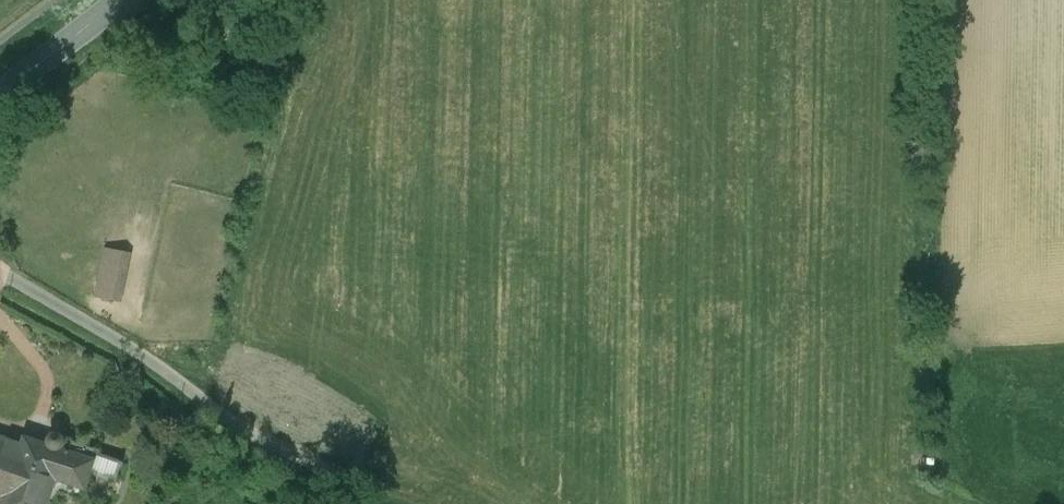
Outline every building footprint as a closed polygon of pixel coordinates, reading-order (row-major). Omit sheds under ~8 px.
[(145,258),(108,250),(98,295),(134,303),(145,258)] [(54,435),(52,436),(50,438),(50,440),(49,442),(50,444),(51,446),(50,448),(27,441),(26,444),(6,503),(46,503),(48,499),(47,498),(49,493),(56,495),(58,488),(81,496),(96,452),(72,444),(72,443),(72,442),(64,439),(63,437),(61,435),(59,434),(56,434),(54,435)] [(26,444),(0,436),(0,503),(6,503),(26,444)]
